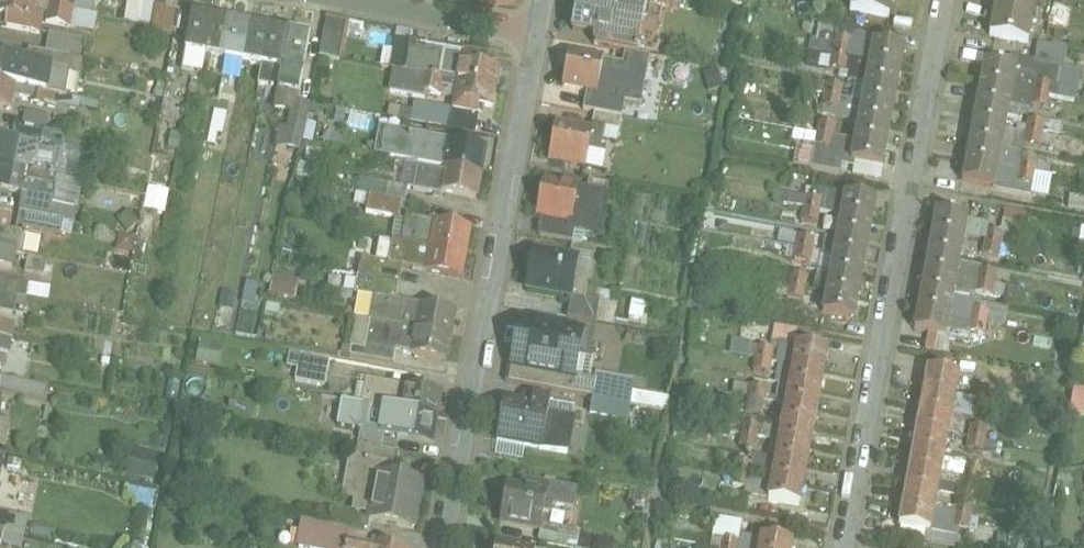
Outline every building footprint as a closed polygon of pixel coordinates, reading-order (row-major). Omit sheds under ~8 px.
[(14,0),(0,0),(0,16),(10,18),(8,28),(41,34),(45,12),(36,11),(37,4),(14,0)] [(50,7),(74,12),(76,0),(51,0),(50,7)] [(127,15),(140,18),(139,24),(152,26),(156,0),(129,0),(127,15)] [(573,31),(602,36),(601,42),(610,44),(609,49),(638,54),(647,2),(674,7),(675,0),(579,0),(573,31)] [(851,12),(890,19),(893,0),(853,0),(851,12)] [(990,37),(1028,44),(1036,0),(997,0),(990,37)] [(74,12),(50,7),(47,23),(71,28),(74,12)] [(213,19),(193,15),(187,52),(207,56),(213,19)] [(338,60),(347,22),(321,16),(313,54),(338,60)] [(232,23),(213,19),(207,56),(226,59),(232,23)] [(251,26),(232,23),(226,59),(245,63),(251,26)] [(270,30),(251,26),(245,63),(263,66),(264,66),(270,30)] [(904,50),(859,41),(860,30),(837,26),(834,43),(835,43),(835,46),(850,49),(848,60),(901,70),(904,50)] [(290,34),(270,30),(264,66),(278,69),(283,70),(290,34)] [(50,34),(46,52),(71,57),(81,59),(84,41),(50,34)] [(310,37),(290,34),(283,70),(288,71),(285,88),(300,91),(310,37)] [(834,43),(812,39),(809,52),(833,57),(833,55),(835,46),(835,43),(834,43)] [(850,49),(835,46),(833,55),(840,57),(840,59),(848,60),(850,49)] [(411,49),(398,47),(394,68),(422,74),(425,59),(426,57),(410,54),(411,49)] [(46,52),(30,49),(27,62),(69,70),(71,57),(46,52)] [(602,59),(570,53),(564,87),(604,94),(607,81),(599,80),(602,59)] [(489,59),(465,54),(461,75),(460,82),(496,89),(500,72),(487,69),(489,59)] [(668,61),(638,55),(636,67),(659,72),(666,73),(668,61)] [(840,57),(833,55),(833,57),(830,69),(845,72),(848,60),(840,59),(840,57)] [(27,62),(27,64),(0,58),(0,84),(22,88),(34,90),(58,95),(64,95),(69,70),(27,62)] [(449,63),(425,59),(422,74),(422,76),(460,82),(461,75),(448,72),(449,63)] [(901,70),(848,60),(845,72),(850,73),(849,81),(856,82),(897,90),(901,70)] [(1017,70),(985,64),(982,85),(1013,90),(1013,91),(1023,93),(1023,92),(1035,94),(1035,93),(1037,82),(1052,85),(1055,86),(1059,66),(1041,63),(1040,64),(1018,60),(1017,70)] [(264,66),(263,66),(260,85),(275,88),(278,69),(264,66)] [(659,72),(636,67),(633,85),(656,89),(659,72)] [(288,71),(283,70),(275,108),(293,111),(295,104),(296,104),(298,94),(299,95),(300,91),(285,88),(288,71)] [(460,82),(422,76),(395,71),(391,93),(426,99),(427,93),(443,96),(444,88),(458,90),(454,111),(478,115),(480,105),(493,108),(496,89),(460,82)] [(179,82),(168,80),(165,99),(176,101),(179,82)] [(897,90),(856,82),(854,89),(864,91),(862,102),(862,103),(893,109),(897,90)] [(1052,85),(1037,82),(1035,93),(1042,94),(1042,97),(1049,98),(1052,85)] [(827,84),(819,83),(817,93),(826,95),(827,84)] [(0,84),(0,108),(13,111),(16,95),(20,96),(22,88),(0,84)] [(843,87),(827,84),(826,95),(834,96),(834,99),(840,100),(841,98),(843,87)] [(1013,90),(982,85),(978,104),(1009,110),(1010,105),(1020,107),(1023,93),(1013,91),(1013,90)] [(34,90),(22,88),(20,96),(20,98),(32,100),(34,90)] [(58,95),(34,90),(32,100),(32,104),(56,109),(58,95)] [(1042,97),(1042,94),(1035,93),(1035,94),(1032,106),(1047,109),(1049,98),(1042,97)] [(834,96),(826,95),(823,108),(838,110),(840,100),(834,99),(834,96)] [(893,109),(862,103),(862,102),(841,98),(840,100),(838,110),(837,118),(858,122),(890,128),(893,109)] [(296,104),(295,104),(293,111),(288,138),(303,142),(310,107),(296,104)] [(382,120),(441,124),(443,106),(407,104),(407,109),(383,107),(382,120)] [(1009,110),(978,104),(974,123),(1006,129),(1009,110)] [(627,119),(595,113),(593,125),(602,127),(602,129),(624,133),(627,119)] [(1045,123),(1030,121),(1028,131),(1035,132),(1035,135),(1042,137),(1045,123)] [(890,128),(858,122),(855,142),(886,147),(890,128)] [(835,126),(821,123),(819,133),(826,135),(826,138),(833,139),(833,138),(835,126)] [(1006,129),(974,123),(971,142),(1002,148),(1003,144),(1013,146),(1016,132),(1005,130),(1006,129)] [(592,131),(557,125),(550,159),(587,166),(590,149),(598,150),(600,137),(593,136),(593,132),(592,131)] [(602,127),(593,125),(592,131),(593,132),(593,136),(600,137),(602,129),(602,127)] [(45,134),(14,128),(12,143),(27,146),(27,147),(42,150),(45,134)] [(1042,137),(1035,135),(1035,132),(1028,131),(1025,144),(1040,147),(1042,137)] [(818,135),(802,133),(800,143),(816,146),(818,135)] [(833,139),(826,138),(826,135),(819,133),(818,135),(816,146),(831,149),(833,139)] [(831,149),(816,146),(812,169),(841,174),(843,162),(854,164),(854,163),(851,162),(855,142),(833,138),(833,139),(831,149)] [(0,141),(0,167),(22,171),(27,147),(27,146),(12,143),(0,141)] [(886,147),(855,142),(851,162),(854,163),(882,168),(886,147)] [(1002,148),(971,142),(967,162),(999,167),(1020,171),(1020,170),(1022,160),(1023,159),(1024,154),(1009,151),(1009,150),(1002,149),(1002,148)] [(485,152),(452,145),(451,154),(438,151),(436,160),(449,163),(448,168),(481,174),(485,152)] [(433,151),(421,149),(418,163),(430,165),(433,151)] [(52,162),(31,158),(29,172),(49,176),(52,162)] [(1023,159),(1022,160),(1020,170),(1028,171),(1028,174),(1035,176),(1038,162),(1023,159)] [(999,167),(967,162),(964,182),(1026,193),(1028,185),(1018,183),(1020,171),(999,167)] [(0,167),(0,192),(18,195),(19,191),(54,198),(58,178),(49,176),(29,172),(22,171),(0,167)] [(446,172),(419,167),(414,191),(443,196),(444,193),(477,199),(482,174),(481,174),(448,168),(447,168),(446,172)] [(1028,171),(1020,170),(1020,171),(1018,183),(1028,185),(1033,186),(1035,176),(1028,174),(1028,171)] [(579,186),(546,179),(539,215),(544,216),(573,221),(579,188),(579,186)] [(139,209),(160,213),(165,190),(144,186),(139,209)] [(609,194),(579,188),(573,221),(578,222),(577,228),(595,232),(599,213),(605,214),(609,194)] [(877,202),(814,191),(812,199),(822,201),(820,213),(842,216),(842,217),(873,222),(877,202)] [(1071,196),(1069,209),(1083,211),(1083,198),(1071,196)] [(53,203),(24,197),(20,213),(50,219),(53,203)] [(400,203),(378,198),(376,211),(398,215),(400,203)] [(812,199),(807,198),(805,209),(813,210),(812,213),(820,214),(820,213),(822,201),(812,199)] [(77,207),(53,203),(50,219),(63,221),(74,223),(77,207)] [(813,210),(805,209),(803,222),(818,225),(820,214),(812,213),(813,210)] [(1028,214),(1006,210),(1004,222),(1026,226),(1028,214)] [(50,219),(20,213),(18,225),(61,233),(63,221),(50,219)] [(968,219),(937,213),(933,234),(965,239),(965,235),(983,238),(985,224),(968,221),(968,219)] [(573,221),(544,216),(541,235),(574,241),(577,228),(578,222),(573,221)] [(873,222),(842,217),(838,236),(869,242),(873,222)] [(471,230),(407,218),(403,243),(433,248),(467,254),(471,230)] [(16,254),(23,255),(27,235),(1,230),(2,223),(0,222),(0,251),(16,254)] [(1003,235),(988,232),(986,242),(994,243),(993,246),(1001,248),(1003,235)] [(965,239),(933,234),(930,253),(961,258),(965,239)] [(869,242),(838,236),(837,240),(826,238),(824,253),(835,255),(835,256),(866,261),(869,242)] [(815,240),(800,237),(798,247),(806,249),(805,252),(813,253),(815,240)] [(403,243),(394,241),(390,264),(389,266),(403,268),(462,279),(467,254),(433,248),(403,243)] [(994,243),(986,242),(984,255),(999,258),(1001,248),(993,246),(994,243)] [(806,249),(798,247),(796,261),(811,263),(813,253),(805,252),(806,249)] [(578,258),(533,250),(526,288),(570,296),(571,296),(571,294),(577,295),(578,288),(581,289),(584,276),(575,274),(578,258)] [(0,251),(0,268),(13,270),(16,254),(0,251)] [(961,258),(930,253),(926,272),(957,278),(961,258)] [(866,261),(835,256),(831,275),(862,280),(866,261)] [(47,260),(28,257),(26,272),(44,275),(47,260)] [(390,264),(362,259),(359,277),(400,284),(403,268),(389,266),(390,264)] [(996,273),(981,270),(979,281),(987,282),(986,285),(994,286),(996,273)] [(957,278),(926,272),(923,292),(954,297),(955,293),(970,296),(971,292),(977,293),(979,282),(957,278)] [(290,298),(294,280),(268,275),(265,293),(290,298)] [(808,278),(793,275),(791,286),(798,287),(798,290),(806,291),(808,278)] [(862,280),(831,275),(827,294),(859,300),(862,280)] [(400,284),(359,277),(355,294),(375,298),(375,296),(397,300),(400,284)] [(0,278),(0,293),(27,299),(30,284),(0,278)] [(987,282),(979,281),(979,282),(977,293),(977,294),(992,296),(994,286),(986,285),(987,282)] [(798,287),(791,286),(789,299),(804,302),(806,291),(798,290),(798,287)] [(954,297),(923,292),(919,311),(950,316),(954,297)] [(0,293),(0,311),(24,316),(27,299),(0,293)] [(577,295),(571,294),(571,296),(570,296),(566,316),(597,322),(601,300),(577,295)] [(859,300),(827,294),(824,314),(855,320),(859,300)] [(397,300),(375,296),(375,298),(371,322),(452,336),(457,311),(397,300)] [(989,312),(974,310),(972,320),(980,321),(979,324),(987,326),(989,312)] [(950,316),(919,311),(915,331),(946,337),(948,330),(969,335),(970,333),(969,333),(972,322),(950,318),(950,316)] [(595,333),(522,320),(521,325),(520,325),(509,382),(593,398),(594,398),(597,381),(595,380),(577,377),(580,357),(590,359),(595,333)] [(980,321),(972,320),(972,322),(969,333),(970,333),(985,336),(987,326),(979,324),(980,321)] [(0,322),(0,336),(12,338),(15,325),(0,322)] [(452,336),(371,322),(368,337),(376,338),(374,348),(397,352),(447,361),(452,336)] [(0,336),(0,352),(9,353),(12,338),(0,336)] [(376,338),(368,337),(366,351),(352,348),(351,357),(395,365),(397,352),(374,348),(376,338)] [(744,357),(746,344),(727,341),(725,354),(744,357)] [(191,363),(215,365),(217,344),(193,342),(191,363)] [(828,353),(797,347),(797,348),(774,344),(772,351),(774,352),(772,364),(781,365),(794,367),(825,372),(828,353)] [(772,351),(759,349),(757,359),(765,360),(764,363),(772,365),(772,364),(774,352),(772,351)] [(331,360),(302,355),(298,382),(327,387),(331,360)] [(765,360),(757,359),(755,372),(770,375),(772,365),(764,363),(765,360)] [(825,372),(794,367),(781,365),(777,384),(781,385),(790,386),(821,391),(825,372)] [(960,375),(929,370),(925,390),(956,396),(960,375)] [(635,380),(597,374),(595,380),(597,381),(594,398),(621,403),(631,404),(635,380)] [(0,378),(0,394),(46,403),(49,388),(0,378)] [(441,394),(367,381),(363,405),(364,405),(437,418),(441,394)] [(821,391),(790,386),(781,385),(777,403),(787,405),(818,410),(821,391)] [(767,389),(752,387),(750,397),(758,398),(757,401),(765,403),(767,389)] [(995,391),(980,389),(978,399),(986,400),(985,403),(993,405),(995,391)] [(956,396),(925,390),(921,409),(953,415),(953,416),(976,420),(978,413),(976,412),(978,401),(956,397),(956,396)] [(1066,390),(1065,417),(1082,418),(1082,390),(1066,390)] [(327,423),(332,399),(321,397),(316,421),(327,423)] [(551,401),(526,397),(525,404),(507,401),(507,403),(501,407),(499,417),(502,422),(498,439),(500,440),(501,438),(543,446),(542,447),(570,452),(572,440),(581,441),(587,408),(573,406),(570,419),(549,415),(551,401)] [(758,398),(750,397),(748,410),(763,413),(765,403),(757,401),(758,398)] [(594,398),(593,398),(591,412),(619,417),(621,403),(594,398)] [(986,400),(978,399),(978,401),(976,412),(978,413),(991,415),(993,405),(985,403),(986,400)] [(631,404),(621,403),(619,417),(628,419),(631,404)] [(437,418),(364,405),(359,430),(383,434),(432,442),(437,418)] [(818,410),(787,405),(783,424),(814,429),(818,410)] [(953,415),(921,409),(918,429),(949,434),(953,416),(953,415)] [(6,444),(11,422),(0,420),(0,443),(6,444)] [(814,429),(783,424),(783,428),(765,425),(763,439),(780,442),(780,443),(811,449),(814,429)] [(760,427),(745,425),(743,435),(751,436),(750,439),(758,441),(760,427)] [(988,429),(973,427),(971,437),(979,438),(978,441),(986,443),(988,429)] [(949,434),(918,429),(914,448),(946,454),(949,434)] [(383,434),(359,430),(356,445),(370,448),(380,450),(383,434)] [(751,436),(743,435),(741,448),(756,451),(758,441),(750,439),(751,436)] [(979,438),(971,437),(969,450),(984,453),(986,443),(978,441),(979,438)] [(811,449),(780,443),(777,460),(776,462),(807,468),(811,449)] [(128,444),(119,471),(155,484),(165,457),(128,444)] [(370,448),(356,445),(354,460),(367,462),(370,448)] [(380,450),(370,448),(367,462),(366,472),(395,478),(399,453),(380,450)] [(946,454),(914,448),(911,467),(942,473),(946,454)] [(777,460),(754,456),(752,465),(753,465),(752,475),(773,480),(773,481),(804,487),(807,468),(776,462),(777,460)] [(395,478),(366,472),(367,462),(354,460),(348,492),(419,506),(423,483),(395,478)] [(752,465),(738,463),(736,473),(744,474),(743,477),(751,479),(752,475),(753,465),(752,465)] [(981,469),(966,466),(964,476),(971,477),(971,480),(978,482),(981,469)] [(942,473),(911,467),(907,487),(938,492),(939,491),(960,495),(961,489),(963,478),(942,474),(942,473)] [(744,474),(736,473),(734,486),(749,489),(751,480),(751,479),(743,477),(744,474)] [(971,477),(964,476),(963,478),(961,489),(976,492),(978,482),(971,480),(971,477)] [(804,487),(773,481),(772,484),(751,480),(749,489),(754,490),(752,496),(770,499),(769,501),(800,506),(804,487)] [(548,487),(524,482),(522,489),(509,487),(502,523),(542,530),(543,525),(545,514),(553,515),(554,507),(575,510),(579,490),(555,486),(555,487),(549,486),(548,487)] [(938,492),(907,487),(904,505),(935,511),(938,492)] [(748,495),(726,491),(723,506),(746,510),(746,511),(749,495),(748,495)] [(419,506),(348,492),(348,497),(358,499),(356,510),(372,513),(370,521),(414,530),(419,506)] [(974,507),(959,504),(957,514),(964,516),(964,519),(971,520),(974,507)] [(935,511),(904,505),(900,526),(931,532),(935,511)] [(361,517),(330,510),(327,525),(357,532),(361,517)] [(0,513),(0,530),(2,531),(15,534),(15,532),(25,534),(28,518),(0,513)] [(964,516),(957,514),(954,528),(969,530),(971,520),(964,519),(964,516)] [(307,521),(305,531),(303,531),(299,547),(303,547),(346,547),(347,542),(355,543),(357,532),(327,525),(307,521)] [(543,525),(542,530),(539,541),(576,547),(578,547),(581,533),(543,525)] [(762,538),(762,543),(749,540),(748,547),(793,547),(793,544),(762,538)] [(724,539),(723,547),(738,547),(739,542),(724,539)]
